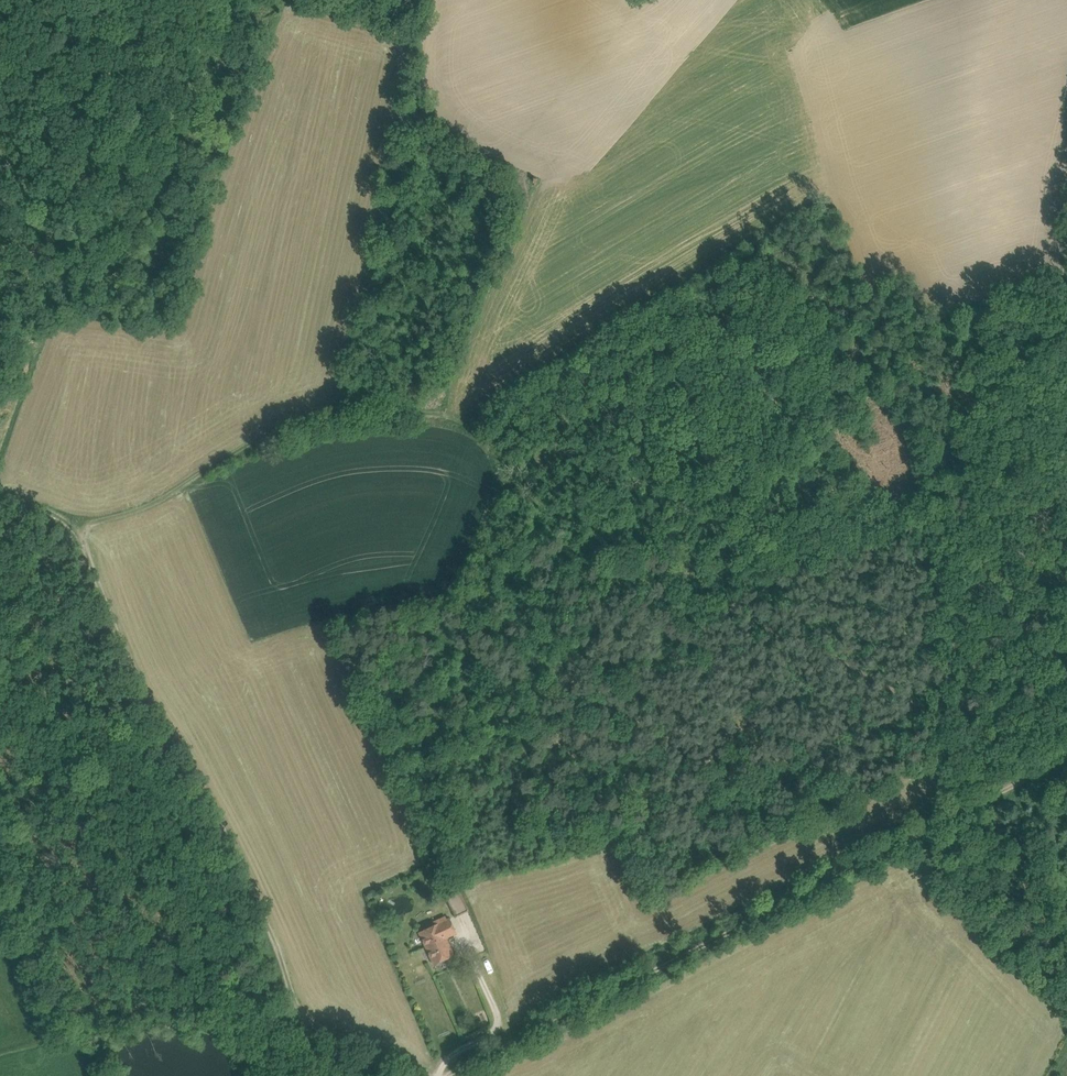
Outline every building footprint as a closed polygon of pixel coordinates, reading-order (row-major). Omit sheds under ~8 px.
[(446,897),(450,904),(462,899),(459,891),(452,894),(446,897)] [(455,916),(468,910),(462,899),(450,904),(455,916)] [(448,921),(440,924),(446,939),(454,935),(448,921)] [(440,924),(420,933),(434,965),(454,957),(446,939),(440,924)]
